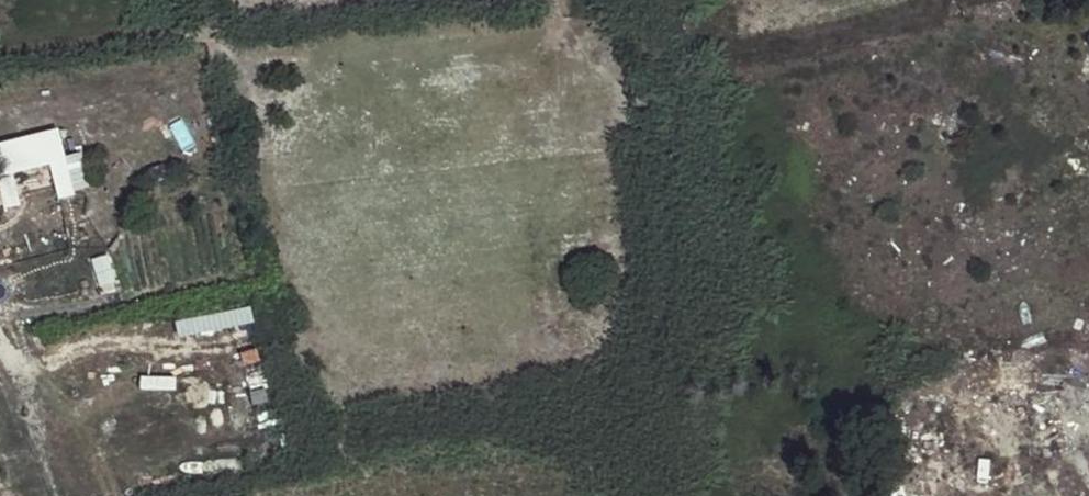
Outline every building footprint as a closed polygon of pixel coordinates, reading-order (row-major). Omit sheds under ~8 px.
[(8,205),(26,201),(19,170),(54,162),(61,194),(90,187),(81,149),(70,151),(64,125),(0,140),(0,168),(8,205)]
